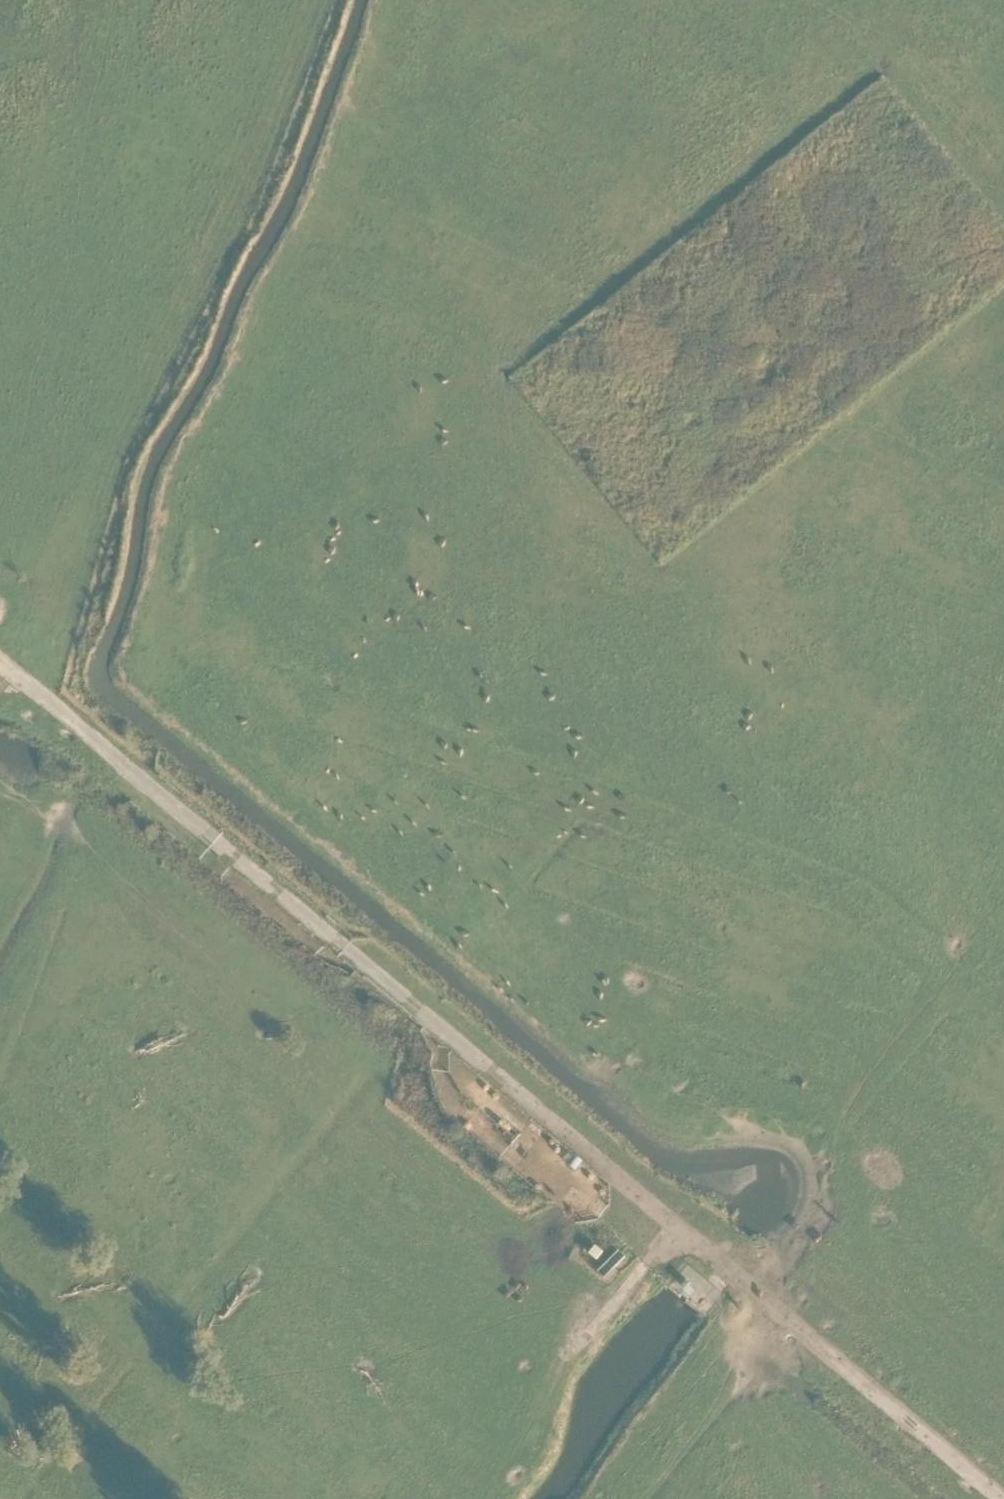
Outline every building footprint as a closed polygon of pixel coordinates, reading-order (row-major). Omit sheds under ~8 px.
[(595,1246),(589,1254),(597,1260),(603,1252),(595,1246)]
